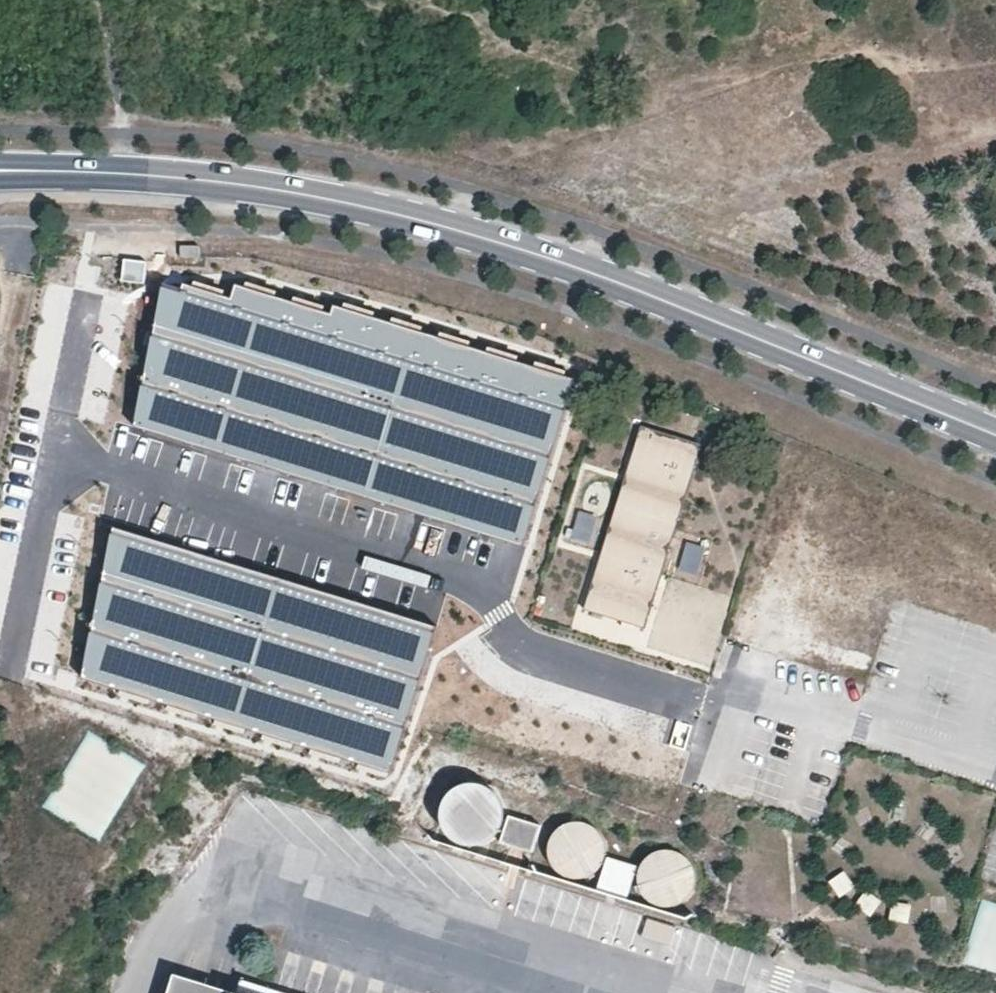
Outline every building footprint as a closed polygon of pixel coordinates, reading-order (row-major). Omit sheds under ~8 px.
[(180,257),(200,258),(201,244),(181,243),(180,257)] [(576,398),(168,279),(128,414),(536,533),(576,398)] [(641,426),(584,610),(645,629),(702,445),(641,426)] [(595,547),(603,512),(577,506),(570,541),(595,547)] [(436,629),(118,534),(79,666),(396,761),(436,629)] [(678,568),(697,573),(704,544),(685,539),(678,568)] [(710,667),(731,597),(665,577),(644,647),(710,667)] [(112,811),(87,795),(91,789),(81,783),(69,802),(58,795),(50,807),(95,837),(112,811)] [(500,820),(501,810),(498,801),(492,793),(484,787),(474,784),(464,785),(455,788),(447,795),(442,804),(440,814),(441,823),(446,832),(453,839),(462,843),(472,845),(482,843),(490,837),(497,830),(500,820)] [(508,817),(499,842),(530,853),(539,827),(508,817)] [(606,857),(606,847),(603,838),(598,829),(589,824),(580,821),(569,821),(560,825),(552,832),(547,840),(545,850),(547,860),(551,869),(559,876),(568,880),(577,881),(587,879),(596,874),(602,866),(606,857)] [(697,885),(698,875),(695,866),(689,857),(681,852),(671,849),(661,849),(651,853),(644,860),(639,868),(637,878),(638,888),(643,897),(650,904),(659,908),(669,909),(679,907),(687,902),(694,894),(697,885)] [(606,858),(596,891),(625,900),(635,867),(606,858)] [(981,899),(963,962),(995,972),(995,904),(981,899)] [(671,945),(677,926),(647,917),(641,936),(671,945)] [(172,976),(166,992),(225,992),(172,976)] [(240,980),(236,992),(281,992),(240,980)]
